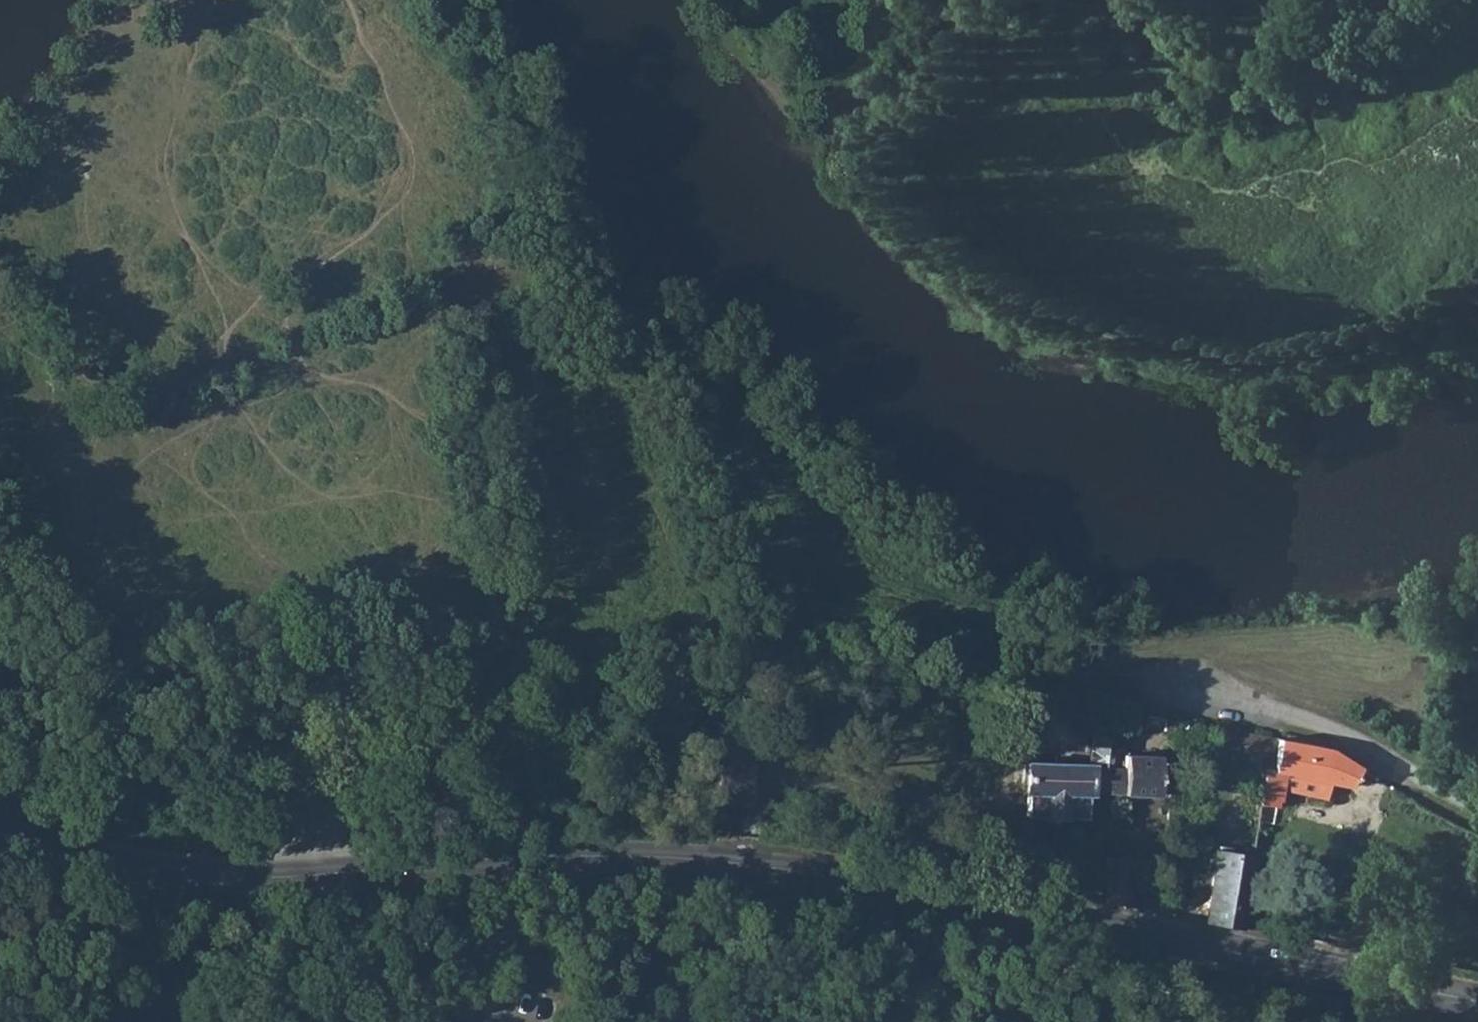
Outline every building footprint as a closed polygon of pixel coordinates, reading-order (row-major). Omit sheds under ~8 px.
[(1171,727),(1172,717),(1162,715),(1161,727),(1171,727)] [(1340,782),(1353,760),(1327,745),(1279,736),(1273,769),(1259,766),(1255,802),(1272,805),(1273,797),(1277,798),(1279,788),(1317,792),(1321,778),(1340,782)] [(1085,762),(1088,763),(1099,763),(1104,743),(1086,743),(1085,762)] [(1099,763),(1088,763),(1087,790),(1118,790),(1128,790),(1157,790),(1157,752),(1124,751),(1123,763),(1099,763)] [(1084,817),(1087,790),(1088,763),(1085,762),(1024,761),(1024,789),(1025,815),(1084,817)] [(1127,800),(1128,790),(1118,790),(1118,799),(1127,800)] [(1206,917),(1242,925),(1251,847),(1215,842),(1206,917)]
